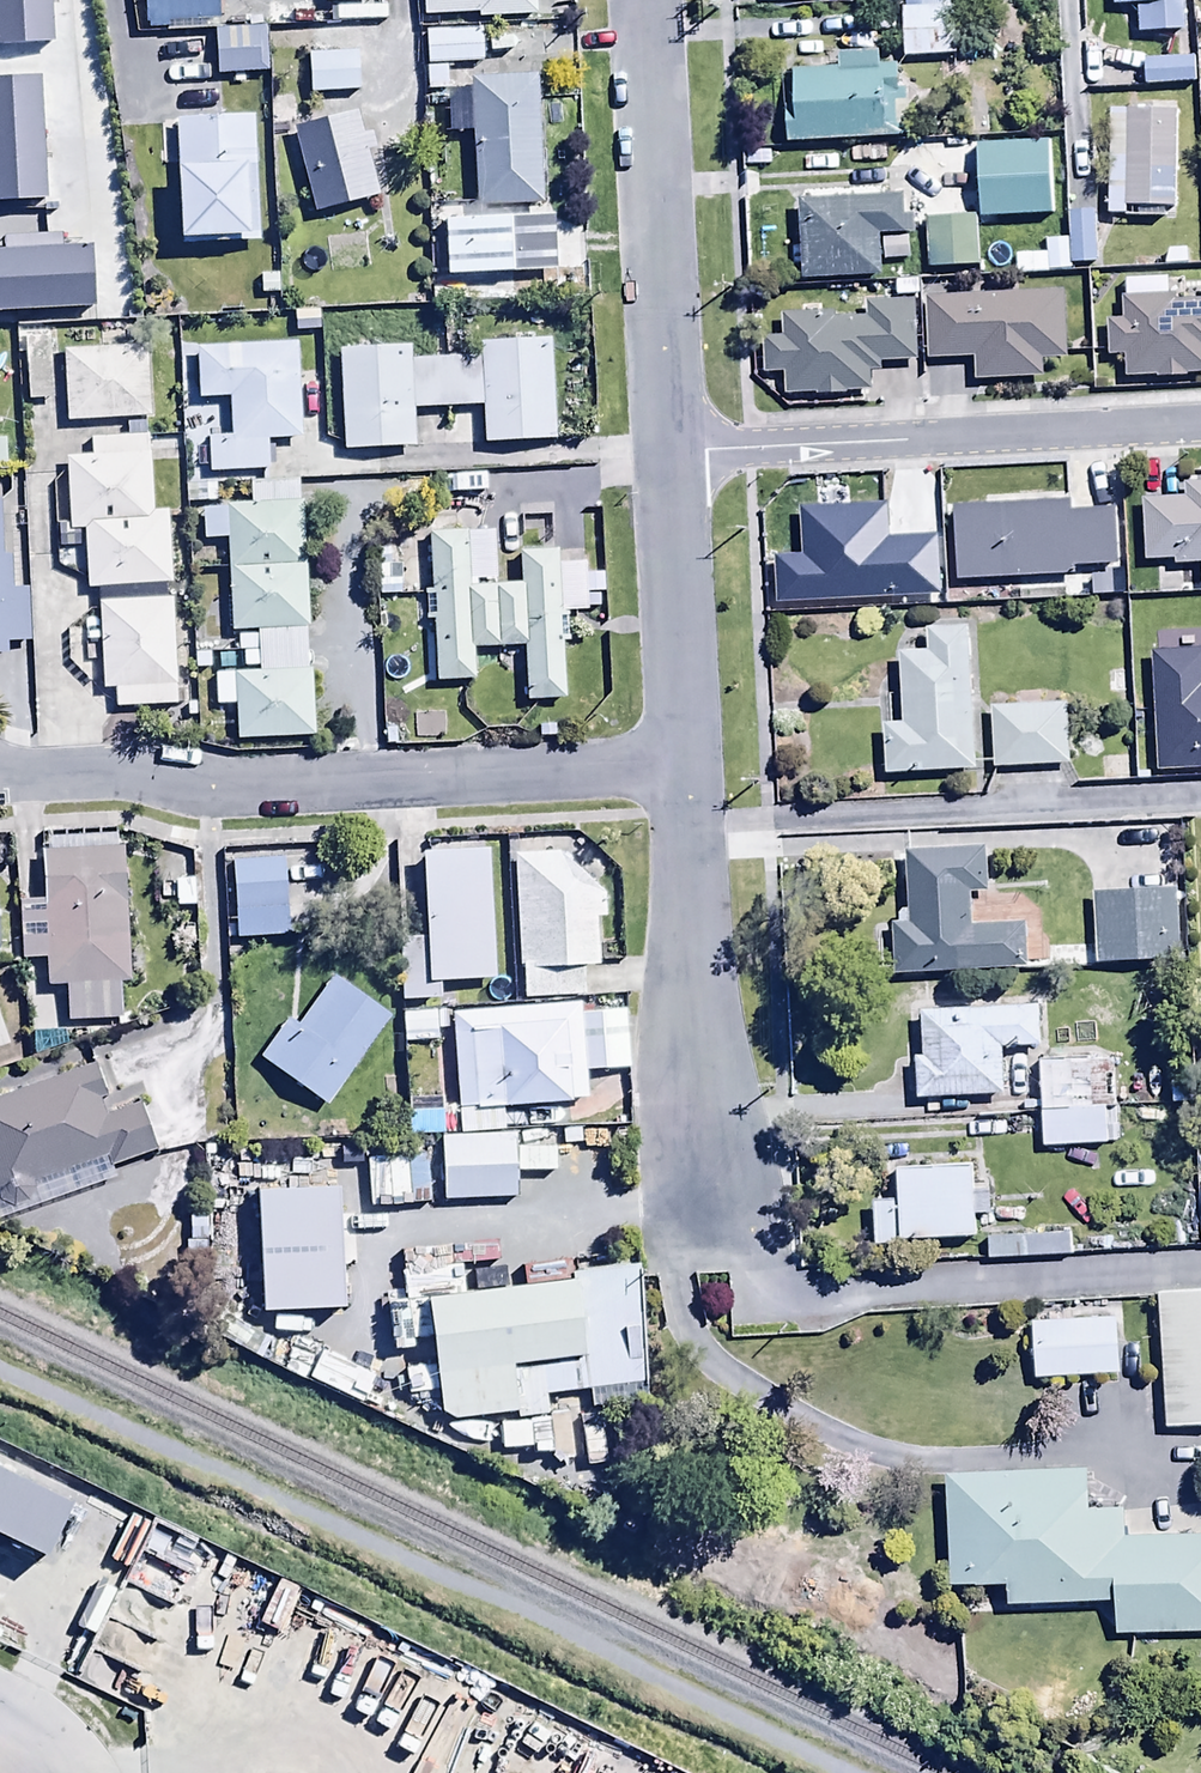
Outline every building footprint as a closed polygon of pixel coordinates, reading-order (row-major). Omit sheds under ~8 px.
[(166,32),(216,30),(220,30),(219,1),(224,0),(143,0),(144,29),(166,28),(166,32)] [(423,17),(536,17),(536,0),(423,0),(423,17)] [(900,1),(901,59),(953,59),(952,0),(900,1)] [(1109,7),(1136,6),(1136,34),(1185,33),(1184,0),(1109,0),(1109,7)] [(266,28),(220,30),(216,30),(218,77),(268,75),(266,28)] [(481,30),(425,31),(426,92),(447,92),(447,64),(482,63),(481,30)] [(784,107),(785,146),(908,140),(906,90),(897,90),(896,67),(879,67),(879,53),(836,55),(837,69),(791,71),(793,106),(784,107)] [(355,55),(308,55),(308,93),(355,92),(355,55)] [(1143,60),(1143,88),(1193,87),(1193,59),(1143,60)] [(536,77),(469,80),(475,208),(542,205),(536,77)] [(359,111),(293,128),(315,213),(381,197),(359,111)] [(1172,210),(1174,112),(1108,111),(1106,217),(1127,217),(1127,210),(1172,210)] [(254,115),(175,118),(180,247),(259,243),(254,115)] [(977,146),(979,219),(1051,218),(1049,144),(977,146)] [(800,202),(801,282),(870,282),(870,276),(880,276),(879,236),(911,235),(911,218),(902,218),(902,201),(800,202)] [(1094,213),(1067,214),(1068,265),(1095,265),(1094,213)] [(924,218),(925,271),(976,269),(975,216),(924,218)] [(1020,229),(988,230),(990,272),(1008,271),(1007,255),(1021,254),(1020,229)] [(1122,381),(1188,381),(1188,375),(1200,375),(1200,302),(1174,302),(1174,295),(1159,295),(1159,279),(1133,279),(1133,298),(1121,298),(1122,321),(1104,321),(1105,359),(1122,359),(1122,381)] [(1062,293),(925,298),(928,362),(971,360),(972,384),(1042,381),(1042,363),(1065,362),(1062,293)] [(782,375),(783,397),(861,395),(861,391),(870,390),(869,372),(881,372),(881,362),(915,361),(913,302),(865,304),(865,318),(815,319),(815,314),(780,315),(780,337),(761,338),(762,376),(782,375)] [(23,337),(27,401),(53,399),(49,336),(23,337)] [(412,347),(339,349),(342,450),(414,448),(413,410),(482,408),(483,443),(554,441),(552,339),(477,341),(477,358),(413,359),(412,347)] [(269,471),(268,441),(301,440),(297,343),(195,347),(197,399),(228,398),(230,437),(207,438),(209,473),(269,471)] [(62,350),(65,422),(150,419),(147,347),(62,350)] [(84,530),(87,588),(171,585),(168,510),(153,511),(150,435),(89,438),(90,455),(66,456),(69,530),(84,530)] [(228,569),(308,567),(306,500),(299,500),(298,474),(262,475),(262,482),(249,482),(250,506),(202,507),(203,540),(227,539),(228,569)] [(1200,586),(1200,479),(1183,479),(1183,499),(1142,499),(1143,562),(1173,562),(1173,568),(1200,567),(1200,586)] [(6,655),(5,643),(30,643),(29,590),(11,590),(10,557),(2,557),(1,500),(0,500),(0,655),(6,655)] [(424,622),(433,622),(434,683),(472,682),(471,649),(524,647),(525,703),(563,702),(562,644),(568,644),(567,613),(600,609),(600,595),(603,595),(603,575),(586,575),(586,563),(558,564),(557,551),(519,552),(520,585),(495,585),(494,532),(428,534),(430,590),(423,591),(424,622)] [(308,567),(228,569),(230,631),(256,630),(309,629),(308,567)] [(172,600),(98,602),(100,691),(114,690),(114,708),(174,707),(172,600)] [(880,726),(883,776),(975,771),(967,626),(925,629),(927,651),(897,653),(901,725),(880,726)] [(258,673),(310,671),(309,629),(256,630),(257,637),(236,638),(236,652),(241,652),(242,668),(258,668),(258,673)] [(1155,773),(1200,771),(1200,652),(1148,655),(1155,773)] [(310,671),(258,673),(214,674),(215,708),(235,708),(236,741),(312,739),(310,671)] [(990,709),(992,771),(1066,769),(1064,706),(990,709)] [(1101,757),(1101,779),(1131,779),(1131,757),(1101,757)] [(116,848),(116,836),(42,839),(44,900),(19,901),(21,960),(44,959),(46,987),(65,986),(66,1020),(122,1018),(120,982),(129,981),(124,847),(116,848)] [(440,999),(440,982),(494,980),(490,849),(422,851),(425,937),(399,938),(401,1001),(440,999)] [(891,925),(892,977),(1025,974),(1024,924),(971,926),(970,894),(988,893),(986,850),(905,852),(906,911),(900,911),(900,925),(891,925)] [(605,894),(559,852),(513,854),(517,967),(522,967),(523,999),(585,996),(584,967),(600,967),(598,920),(606,919),(605,894)] [(286,857),(232,859),(235,938),(288,936),(286,857)] [(1093,892),(1095,964),(1179,962),(1178,890),(1093,892)] [(1088,947),(1048,947),(1048,966),(1088,966),(1088,947)] [(288,1020),(260,1057),(327,1107),(393,1017),(335,974),(296,1026),(288,1020)] [(578,1005),(450,1013),(459,1127),(586,1119),(578,1005)] [(913,1060),(915,1099),(1003,1097),(1001,1048),(1038,1047),(1037,1008),(920,1011),(921,1059),(913,1060)] [(10,1047),(0,1018),(0,1050),(10,1047)] [(0,1096),(0,1222),(115,1180),(111,1170),(158,1152),(142,1108),(150,1105),(142,1083),(105,1097),(92,1063),(0,1096)] [(1040,1113),(1108,1112),(1107,1063),(1039,1064),(1040,1113)] [(422,1095),(416,1095),(416,1135),(442,1135),(442,1114),(436,1114),(436,1099),(422,1099),(422,1095)] [(1108,1112),(1040,1113),(1040,1149),(1108,1148),(1108,1112)] [(517,1136),(442,1137),(443,1200),(518,1199),(517,1186),(555,1185),(555,1160),(517,1160),(517,1136)] [(898,1202),(900,1243),(975,1240),(972,1165),(897,1169),(898,1202)] [(900,1243),(898,1202),(871,1203),(872,1245),(900,1243)] [(288,1267),(291,1285),(301,1283),(304,1300),(344,1293),(335,1234),(329,1235),(326,1216),(263,1226),(266,1247),(284,1244),(288,1267)] [(986,1238),(987,1262),(1069,1259),(1069,1235),(986,1238)] [(408,1337),(432,1335),(440,1421),(515,1414),(516,1421),(547,1418),(545,1396),(588,1392),(590,1409),(651,1403),(637,1264),(627,1265),(626,1255),(580,1259),(582,1270),(571,1272),(572,1281),(464,1291),(461,1263),(402,1269),(408,1337)] [(291,1285),(288,1267),(269,1270),(274,1306),(294,1303),(291,1285)] [(1157,1293),(1163,1432),(1200,1431),(1200,1292),(1157,1293)] [(354,1377),(352,1366),(344,1319),(311,1325),(321,1383),(353,1378),(354,1377)] [(1117,1321),(1032,1325),(1034,1380),(1120,1376),(1117,1321)] [(277,1331),(265,1357),(291,1369),(303,1344),(277,1331)] [(353,1378),(357,1403),(378,1400),(373,1371),(372,1363),(352,1366),(354,1377),(353,1378)] [(379,1370),(373,1371),(378,1400),(401,1396),(396,1367),(379,1370)] [(16,1482),(28,1458),(0,1445),(0,1474),(16,1482)] [(57,1469),(43,1494),(86,1518),(100,1493),(57,1469)] [(1115,1634),(1200,1634),(1200,1538),(1125,1538),(1125,1509),(1089,1509),(1089,1471),(947,1471),(947,1588),(1007,1588),(1007,1609),(1115,1609),(1115,1634)]
